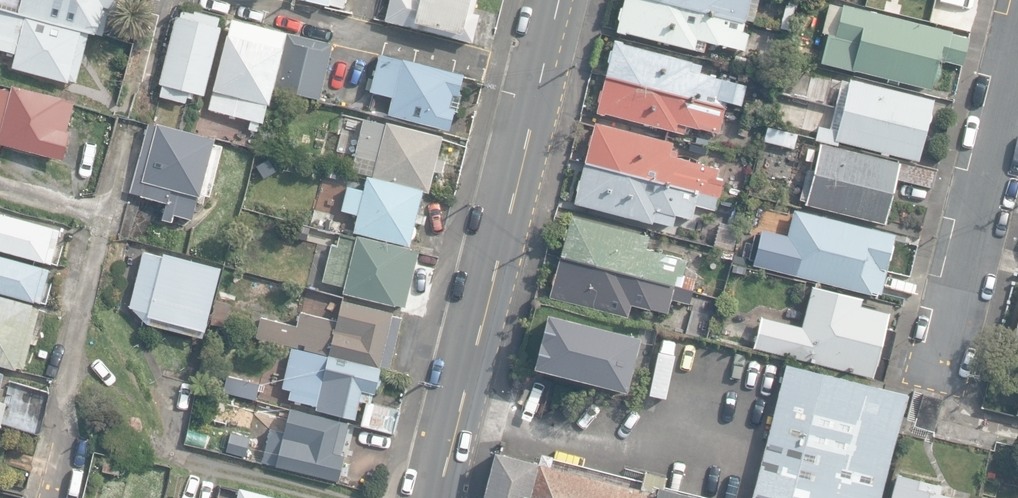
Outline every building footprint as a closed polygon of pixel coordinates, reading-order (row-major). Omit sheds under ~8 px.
[(103,35),(110,8),(117,10),(119,0),(22,0),(19,13),(103,35)] [(471,43),(479,15),(473,14),(476,0),(390,0),(384,21),(471,43)] [(745,23),(650,0),(625,0),(624,7),(620,8),(618,18),(619,20),(617,32),(626,35),(628,32),(704,52),(707,42),(749,52),(752,41),(741,38),(745,23)] [(746,20),(751,0),(656,0),(746,20)] [(976,11),(979,0),(965,0),(963,7),(976,11)] [(835,34),(841,5),(829,3),(823,31),(835,34)] [(795,7),(786,5),(780,28),(789,31),(795,7)] [(829,34),(822,63),(888,79),(887,82),(898,85),(899,82),(931,90),(932,84),(936,82),(939,79),(940,76),(941,73),(941,69),(941,66),(943,63),(943,61),(963,66),(969,38),(953,35),(953,32),(843,6),(836,35),(829,34)] [(933,25),(971,32),(975,13),(935,6),(932,23),(933,23),(933,25)] [(67,80),(68,78),(76,80),(88,33),(0,10),(0,48),(15,52),(11,66),(67,80)] [(160,96),(185,103),(187,96),(193,97),(194,93),(204,95),(222,27),(218,26),(220,18),(195,11),(194,13),(181,10),(180,17),(177,16),(159,83),(163,85),(160,96)] [(208,109),(263,123),(287,33),(232,19),(208,109)] [(274,89),(318,100),(333,45),(289,33),(274,89)] [(702,65),(624,45),(624,43),(615,41),(613,50),(611,51),(608,62),(609,64),(606,77),(726,109),(728,102),(742,106),(747,87),(723,81),(714,78),(714,76),(700,73),(702,65)] [(388,115),(449,131),(454,111),(457,112),(461,95),(459,95),(464,75),(402,59),(401,60),(381,54),(371,92),(392,98),(388,115)] [(726,109),(606,77),(603,88),(601,90),(598,101),(599,104),(597,113),(605,115),(607,114),(685,134),(687,126),(701,129),(720,134),(726,109)] [(932,99),(850,79),(849,82),(841,80),(829,129),(818,126),(815,140),(837,145),(838,141),(918,160),(932,99)] [(63,160),(70,132),(67,131),(74,102),(12,86),(11,91),(0,88),(0,151),(2,144),(63,160)] [(268,111),(281,114),(285,95),(273,92),(268,111)] [(375,161),(371,177),(371,179),(422,192),(428,193),(433,173),(442,175),(445,161),(437,159),(442,137),(363,118),(354,156),(375,161)] [(162,218),(171,221),(173,213),(191,219),(198,195),(200,195),(215,138),(158,123),(157,126),(149,124),(130,191),(167,201),(162,218)] [(586,164),(719,197),(724,180),(716,178),(719,169),(674,157),(676,153),(671,152),(673,144),(596,123),(586,164)] [(763,140),(785,147),(789,133),(767,126),(763,140)] [(897,164),(820,145),(814,171),(806,169),(799,200),(806,201),(805,205),(885,224),(895,179),(933,187),(937,169),(898,160),(897,164)] [(653,222),(672,228),(676,214),(693,219),(697,205),(716,211),(720,199),(583,163),(572,202),(653,225),(653,222)] [(371,179),(371,177),(367,176),(364,191),(347,186),(341,217),(349,219),(351,213),(358,215),(354,232),(409,246),(410,240),(415,236),(417,232),(415,225),(415,222),(422,224),(424,215),(418,212),(422,192),(371,179)] [(310,226),(338,233),(341,221),(333,219),(334,213),(314,208),(310,226)] [(872,293),(881,294),(887,270),(888,265),(886,265),(887,262),(891,261),(895,247),(892,242),(895,235),(794,210),(787,241),(781,240),(776,257),(782,259),(779,271),(871,294),(872,293)] [(0,215),(0,250),(51,263),(59,232),(52,230),(52,229),(0,215)] [(561,257),(693,292),(697,274),(686,266),(688,260),(646,249),(650,236),(571,216),(568,228),(566,229),(563,239),(565,242),(561,257)] [(343,293),(405,307),(418,250),(357,236),(356,238),(298,225),(296,235),(332,244),(323,282),(344,287),(343,293)] [(754,267),(758,249),(735,244),(732,263),(754,267)] [(730,259),(732,251),(721,249),(720,257),(730,259)] [(148,323),(203,337),(221,267),(163,253),(162,256),(143,252),(129,307),(148,323)] [(0,253),(0,287),(39,297),(41,290),(43,291),(50,266),(0,253)] [(690,304),(693,292),(561,257),(557,271),(553,274),(551,284),(552,287),(550,297),(628,317),(632,305),(667,314),(671,299),(690,304)] [(881,294),(904,300),(910,275),(887,270),(881,294)] [(757,350),(872,377),(873,369),(877,367),(880,351),(879,347),(884,328),(888,312),(861,306),(862,300),(812,288),(803,327),(789,323),(790,319),(766,313),(765,318),(762,317),(758,332),(721,323),(720,328),(714,327),(711,340),(757,350)] [(16,369),(16,366),(24,368),(40,309),(33,307),(33,305),(0,296),(0,365),(16,369)] [(379,364),(379,362),(389,365),(401,314),(392,312),(392,310),(341,297),(336,317),(300,308),(296,323),(260,314),(255,334),(297,345),(298,341),(304,343),(304,346),(379,364)] [(210,324),(226,327),(230,304),(214,301),(210,324)] [(534,367),(625,391),(639,339),(548,315),(534,367)] [(873,369),(872,377),(885,380),(895,331),(884,328),(879,347),(880,351),(877,367),(873,369)] [(313,406),(354,416),(359,398),(369,400),(371,392),(374,392),(380,366),(291,344),(291,346),(281,344),(272,382),(281,384),(281,385),(289,387),(288,395),(315,401),(313,406)] [(907,394),(786,367),(753,497),(881,497),(907,394)] [(223,392),(255,400),(259,383),(227,376),(223,392)] [(0,424),(39,433),(49,392),(9,382),(6,394),(12,395),(9,403),(0,401),(0,424)] [(915,427),(934,432),(942,398),(923,394),(915,427)] [(358,424),(392,432),(398,409),(364,400),(358,424)] [(261,462),(339,482),(346,455),(341,454),(348,424),(341,422),(341,421),(290,408),(284,432),(270,429),(261,462)] [(224,448),(244,454),(249,435),(229,429),(224,448)] [(542,453),(539,463),(495,452),(483,497),(713,497),(542,453)] [(101,470),(119,474),(123,458),(105,454),(101,470)] [(941,495),(943,486),(897,474),(891,497),(954,497),(941,495)] [(239,488),(237,497),(277,497),(239,488)]
